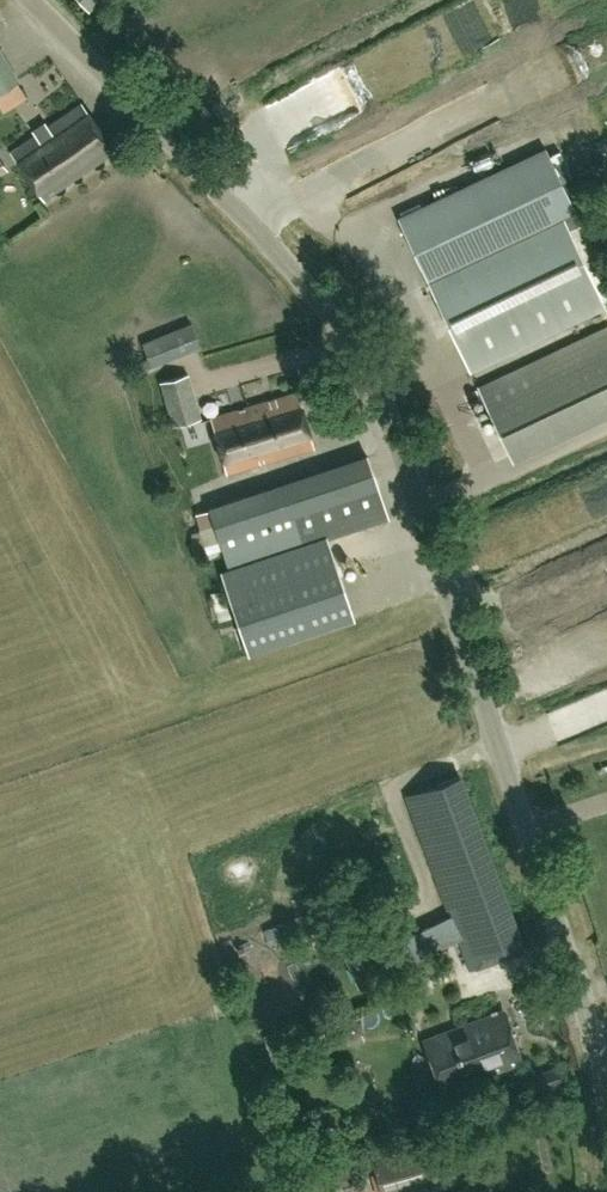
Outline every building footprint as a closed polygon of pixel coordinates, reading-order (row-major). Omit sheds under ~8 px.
[(89,11),(101,0),(80,0),(89,11)] [(19,80),(0,50),(0,92),(19,80)] [(43,200),(115,151),(81,103),(10,152),(43,200)] [(0,155),(0,178),(13,170),(4,153),(0,155)] [(470,370),(605,306),(534,156),(399,220),(470,370)] [(151,366),(200,347),(191,323),(143,341),(151,366)] [(606,415),(606,327),(479,387),(513,459),(606,415)] [(171,426),(201,417),(189,373),(159,381),(171,426)] [(226,473),(314,448),(298,392),(210,417),(226,473)] [(469,439),(483,437),(480,419),(466,422),(469,439)] [(368,455),(209,508),(229,567),(222,570),(239,622),(259,615),(261,621),(345,593),(326,535),(388,515),(368,455)] [(606,511),(606,485),(568,505),(578,526),(606,511)] [(578,562),(587,585),(606,577),(606,550),(578,562)] [(552,713),(566,745),(606,727),(606,689),(552,713)] [(473,980),(527,960),(459,775),(405,795),(473,980)] [(301,932),(324,925),(318,908),(295,915),(301,932)] [(367,946),(362,934),(340,945),(360,987),(394,971),(379,940),(367,946)] [(408,935),(391,944),(402,966),(419,958),(408,935)] [(443,1090),(520,1061),(502,1010),(424,1039),(443,1090)] [(531,1103),(565,1090),(558,1070),(524,1082),(531,1103)] [(449,1179),(439,1144),(373,1163),(376,1173),(370,1174),(375,1191),(402,1191),(449,1179)]
